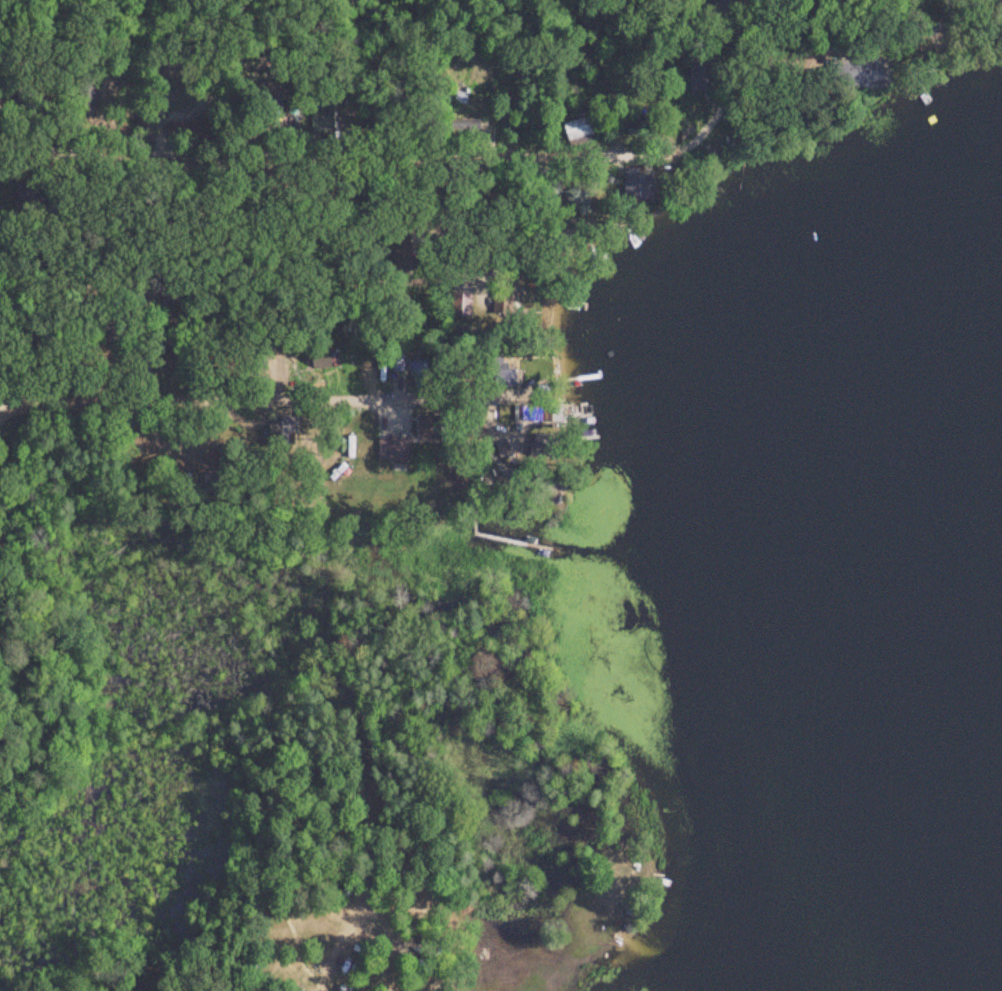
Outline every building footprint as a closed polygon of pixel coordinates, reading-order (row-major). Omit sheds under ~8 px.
[(687,57),(687,92),(708,92),(708,57),(687,57)] [(416,442),(445,442),(445,415),(416,415),(416,442)]
